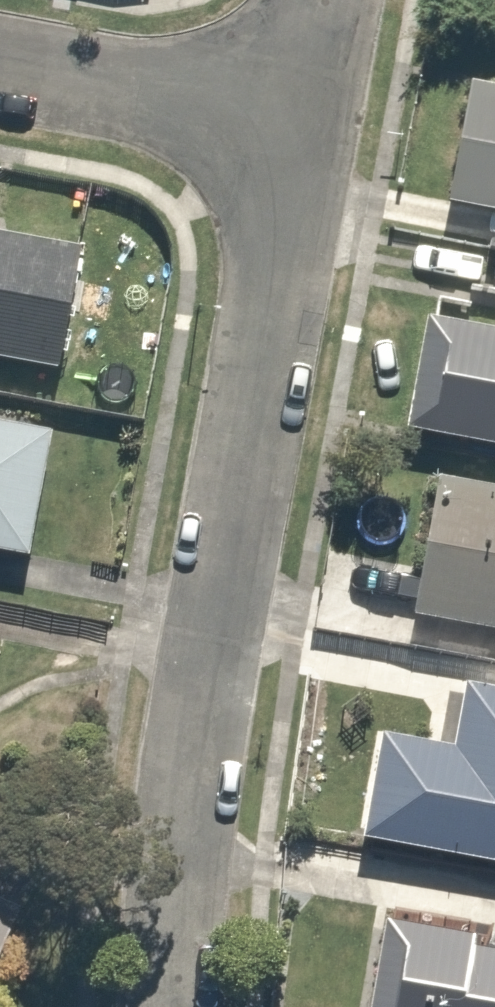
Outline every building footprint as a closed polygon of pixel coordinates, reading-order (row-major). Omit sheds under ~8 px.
[(468,85),(449,204),(494,211),(494,89),(468,85)] [(84,252),(0,236),(0,362),(60,373),(84,252)] [(432,320),(413,432),(494,446),(494,331),(432,320)] [(47,438),(0,430),(0,553),(25,558),(47,438)] [(435,478),(418,570),(339,555),(324,632),(494,665),(494,490),(435,478)] [(465,689),(454,747),(377,733),(357,843),(494,868),(494,694),(465,689)] [(58,878),(0,849),(0,994),(58,878)] [(471,952),(474,935),(382,919),(367,1006),(494,1006),(494,956),(471,952)]
